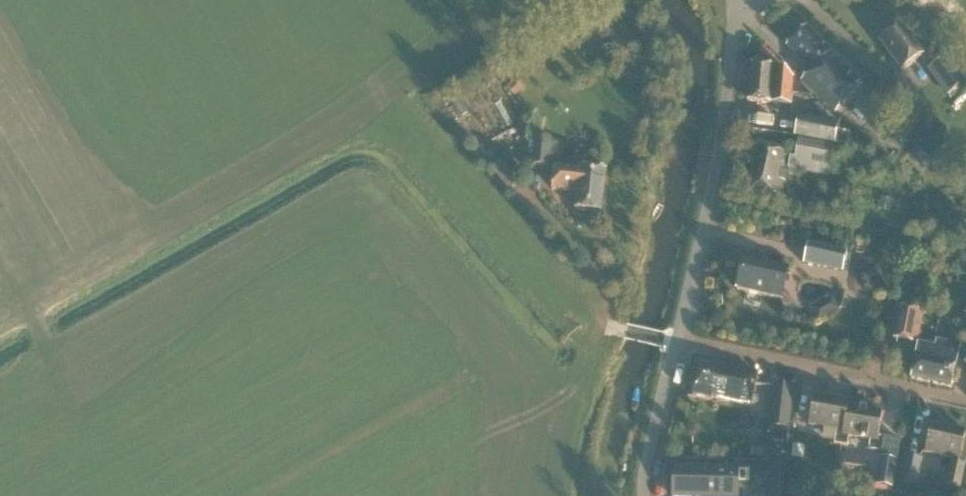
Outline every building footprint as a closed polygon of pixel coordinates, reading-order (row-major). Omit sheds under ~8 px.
[(787,46),(812,71),(801,82),(835,113),(861,85),(829,54),(831,52),(805,27),(787,46)] [(880,41),(902,71),(922,57),(900,27),(880,41)] [(965,85),(945,59),(927,71),(947,98),(965,85)] [(751,65),(747,103),(770,105),(770,104),(791,106),(792,96),(793,79),(785,71),(774,69),(774,67),(751,65)] [(585,75),(576,80),(580,86),(588,81),(585,75)] [(813,98),(793,79),(792,96),(813,98)] [(794,137),(835,145),(838,132),(839,126),(798,118),(794,137)] [(838,132),(835,145),(850,148),(852,135),(838,132)] [(929,141),(918,153),(934,168),(945,156),(929,141)] [(759,146),(750,191),(782,198),(788,170),(828,178),(834,149),(798,142),(795,159),(790,158),(791,155),(781,153),(782,150),(759,146)] [(532,166),(548,168),(551,144),(535,143),(532,166)] [(580,169),(580,171),(554,169),(552,190),(577,193),(575,211),(601,214),(606,172),(580,169)] [(807,244),(804,265),(843,274),(846,252),(807,244)] [(737,291),(782,301),(788,270),(744,260),(737,291)] [(924,313),(899,309),(893,341),(917,345),(924,313)] [(952,388),(959,354),(917,345),(911,380),(952,388)] [(700,366),(693,397),(711,402),(712,399),(750,408),(757,375),(721,367),(721,371),(700,366)] [(787,443),(793,390),(774,388),(770,427),(774,428),(772,441),(787,443)] [(843,437),(848,409),(849,404),(813,398),(809,427),(837,431),(834,446),(847,448),(849,438),(843,437)] [(882,454),(884,439),(879,438),(882,415),(848,409),(843,437),(849,438),(870,442),(868,452),(882,454)] [(964,472),(965,461),(965,458),(961,457),(965,433),(931,426),(925,454),(953,460),(951,470),(947,489),(960,491),(964,472)] [(793,447),(791,461),(803,462),(805,449),(793,447)] [(895,493),(911,495),(912,487),(916,487),(922,460),(905,456),(900,483),(897,483),(895,493)] [(898,462),(880,459),(875,487),(893,490),(898,462)] [(672,495),(728,495),(728,485),(738,485),(738,471),(672,469),(672,495)] [(770,495),(790,495),(791,470),(771,470),(770,495)] [(839,470),(837,485),(847,486),(849,471),(839,470)]
